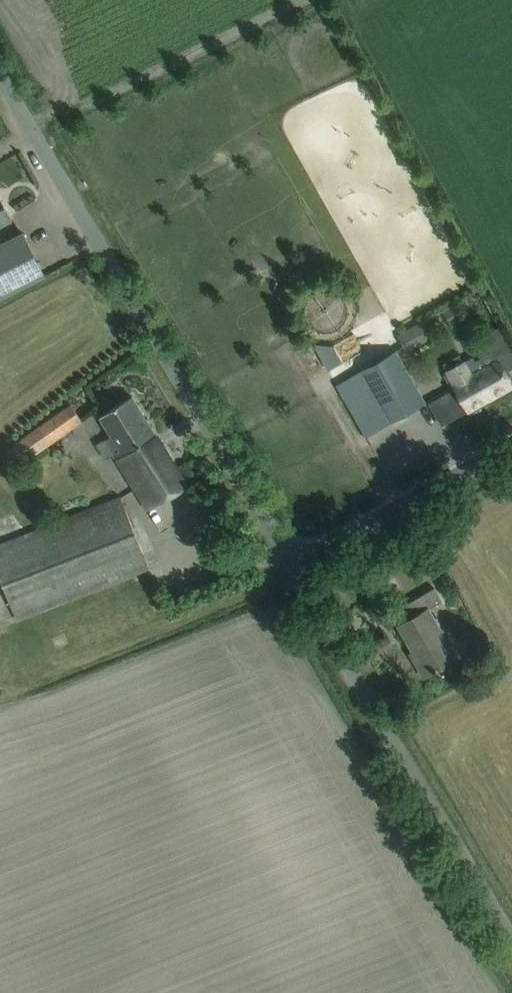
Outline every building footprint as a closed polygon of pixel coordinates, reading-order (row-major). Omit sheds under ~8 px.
[(12,218),(3,201),(0,202),(0,225),(12,218)] [(27,284),(45,275),(23,232),(5,242),(0,244),(0,298),(27,284)] [(442,310),(451,326),(460,321),(451,305),(442,310)] [(421,321),(397,335),(407,352),(431,338),(421,321)] [(447,372),(455,385),(454,385),(455,387),(460,395),(469,410),(470,412),(482,405),(481,402),(511,385),(504,373),(511,368),(511,347),(500,326),(483,336),(492,351),(497,360),(471,376),(463,363),(447,372)] [(350,377),(336,385),(366,436),(379,429),(390,422),(425,402),(415,385),(395,351),(378,360),(361,370),(350,377)] [(187,484),(132,396),(99,416),(120,449),(113,454),(147,509),(187,484)] [(16,467),(82,420),(70,404),(5,450),(16,467)] [(102,505),(0,545),(0,578),(16,620),(130,575),(149,568),(121,497),(102,505)] [(392,572),(376,581),(385,597),(401,589),(392,572)] [(428,609),(442,601),(434,587),(399,608),(407,620),(398,625),(418,660),(415,662),(424,677),(457,658),(428,609)]
